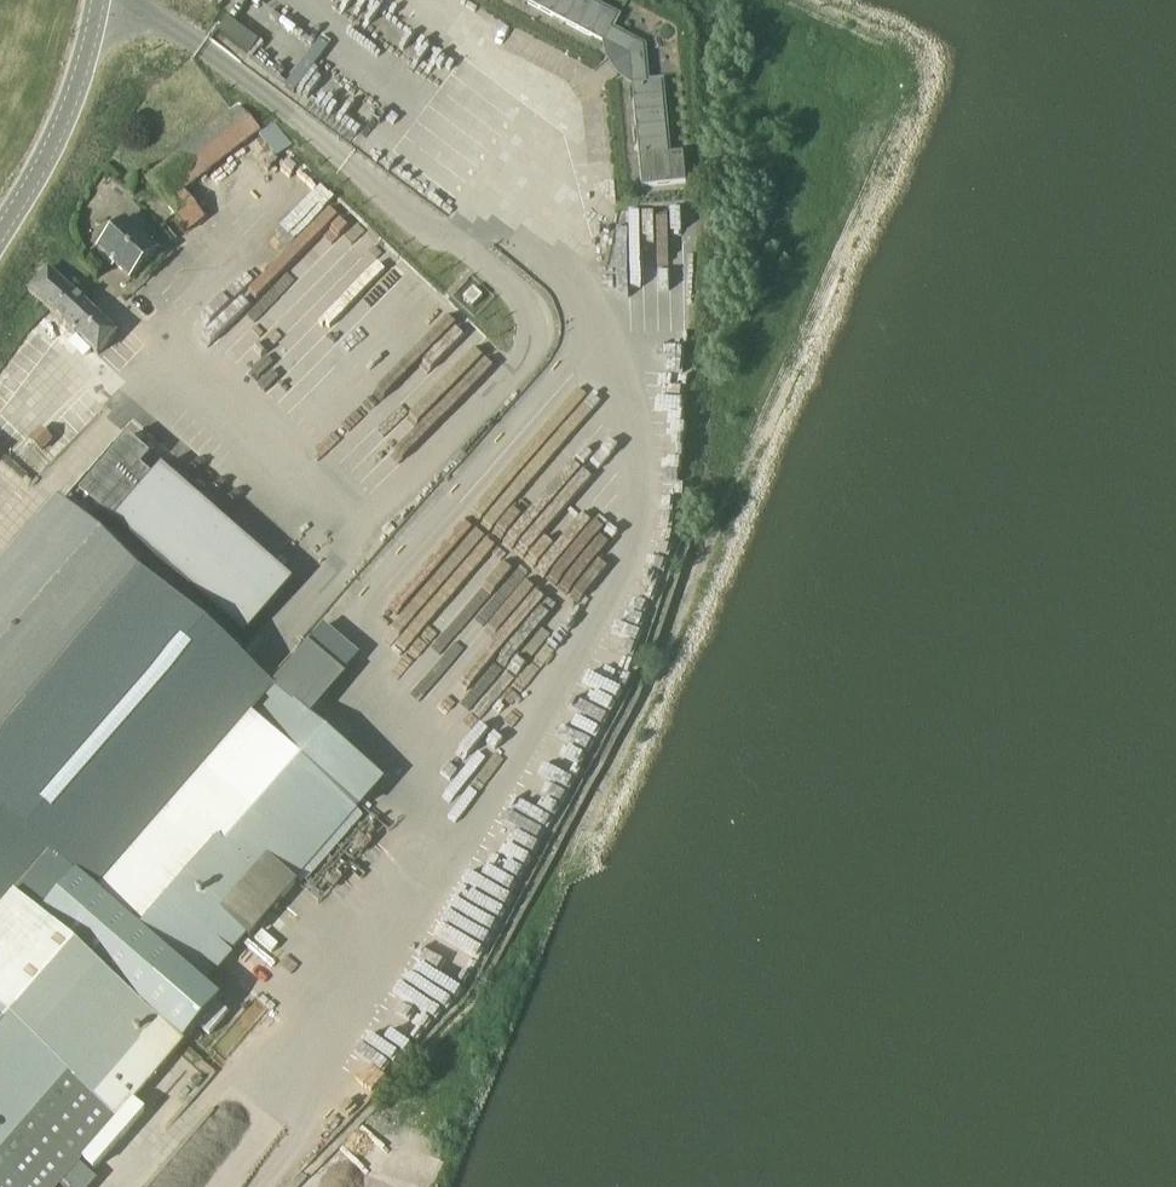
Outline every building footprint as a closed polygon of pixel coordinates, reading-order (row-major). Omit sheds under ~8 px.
[(684,153),(669,155),(662,83),(647,84),(644,47),(611,30),(618,17),(585,0),(523,0),(630,56),(642,187),(687,183),(684,153)] [(275,124),(261,133),(240,105),(145,179),(188,235),(283,162),(279,157),(293,147),(275,124)] [(648,237),(649,306),(664,306),(664,330),(684,329),(683,277),(675,277),(673,212),(631,213),(631,237),(648,237)] [(130,281),(158,254),(139,235),(145,230),(136,220),(130,226),(126,222),(99,249),(130,281)] [(50,270),(29,291),(64,324),(84,303),(50,270)] [(464,300),(473,309),(483,299),(473,291),(464,300)] [(98,357),(118,336),(84,303),(64,324),(98,357)] [(307,336),(263,380),(373,486),(417,440),(409,433),(427,415),(387,376),(377,386),(326,336),(316,346),(307,336)] [(32,379),(19,371),(0,402),(0,431),(32,379)] [(47,379),(30,395),(40,406),(29,417),(38,427),(67,400),(47,379)] [(118,446),(70,500),(235,643),(286,589),(151,475),(142,485),(131,476),(142,465),(118,446)] [(84,1160),(135,1102),(200,1027),(219,1005),(203,991),(206,987),(384,782),(311,719),(274,688),(143,576),(57,501),(0,569),(0,1186),(60,1186),(84,1160)] [(585,555),(593,562),(625,527),(616,519),(585,555)]
